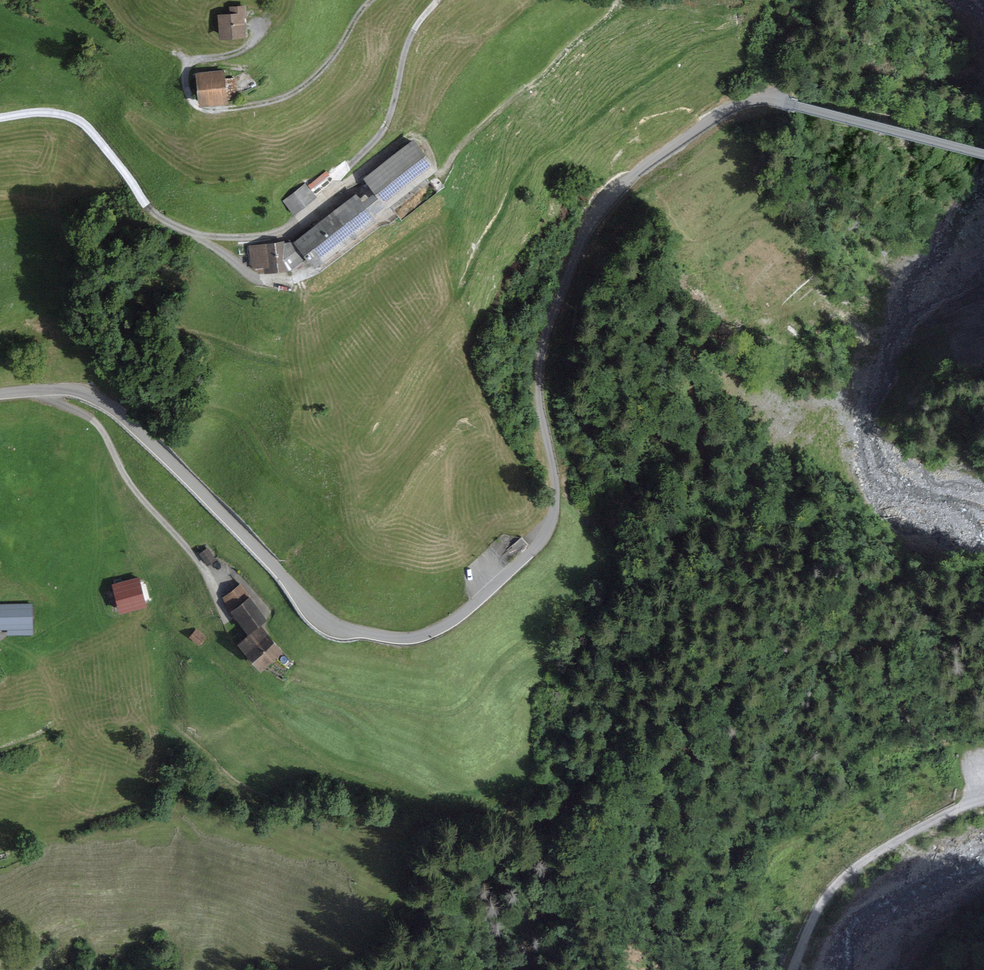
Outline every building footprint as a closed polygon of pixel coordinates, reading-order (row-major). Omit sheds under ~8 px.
[(230,15),(218,15),(219,40),(246,39),(245,19),(248,19),(247,6),(229,7),(230,15)] [(224,70),(195,74),(199,107),(229,105),(228,100),(238,98),(235,77),(225,79),(224,70)] [(414,140),(363,180),(388,211),(438,172),(414,140)] [(306,183),(282,201),(294,216),(318,198),(306,183)] [(356,195),(294,243),(306,261),(314,270),(379,223),(374,217),(384,209),(374,195),(363,203),(356,195)] [(285,241),(249,246),(252,269),(263,268),(265,275),(289,272),(306,261),(294,243),(293,242),(285,243),(285,241)] [(200,556),(210,569),(219,563),(209,550),(200,556)] [(141,576),(114,583),(120,610),(148,603),(147,601),(152,600),(149,587),(143,588),(141,576)] [(240,582),(222,596),(227,607),(235,619),(238,617),(249,632),(260,622),(266,617),(240,582)] [(0,602),(0,628),(8,628),(8,634),(33,633),(33,602),(0,602)] [(249,632),(238,641),(261,668),(283,649),(260,622),(249,632)] [(206,636),(196,628),(189,636),(199,644),(206,636)]
